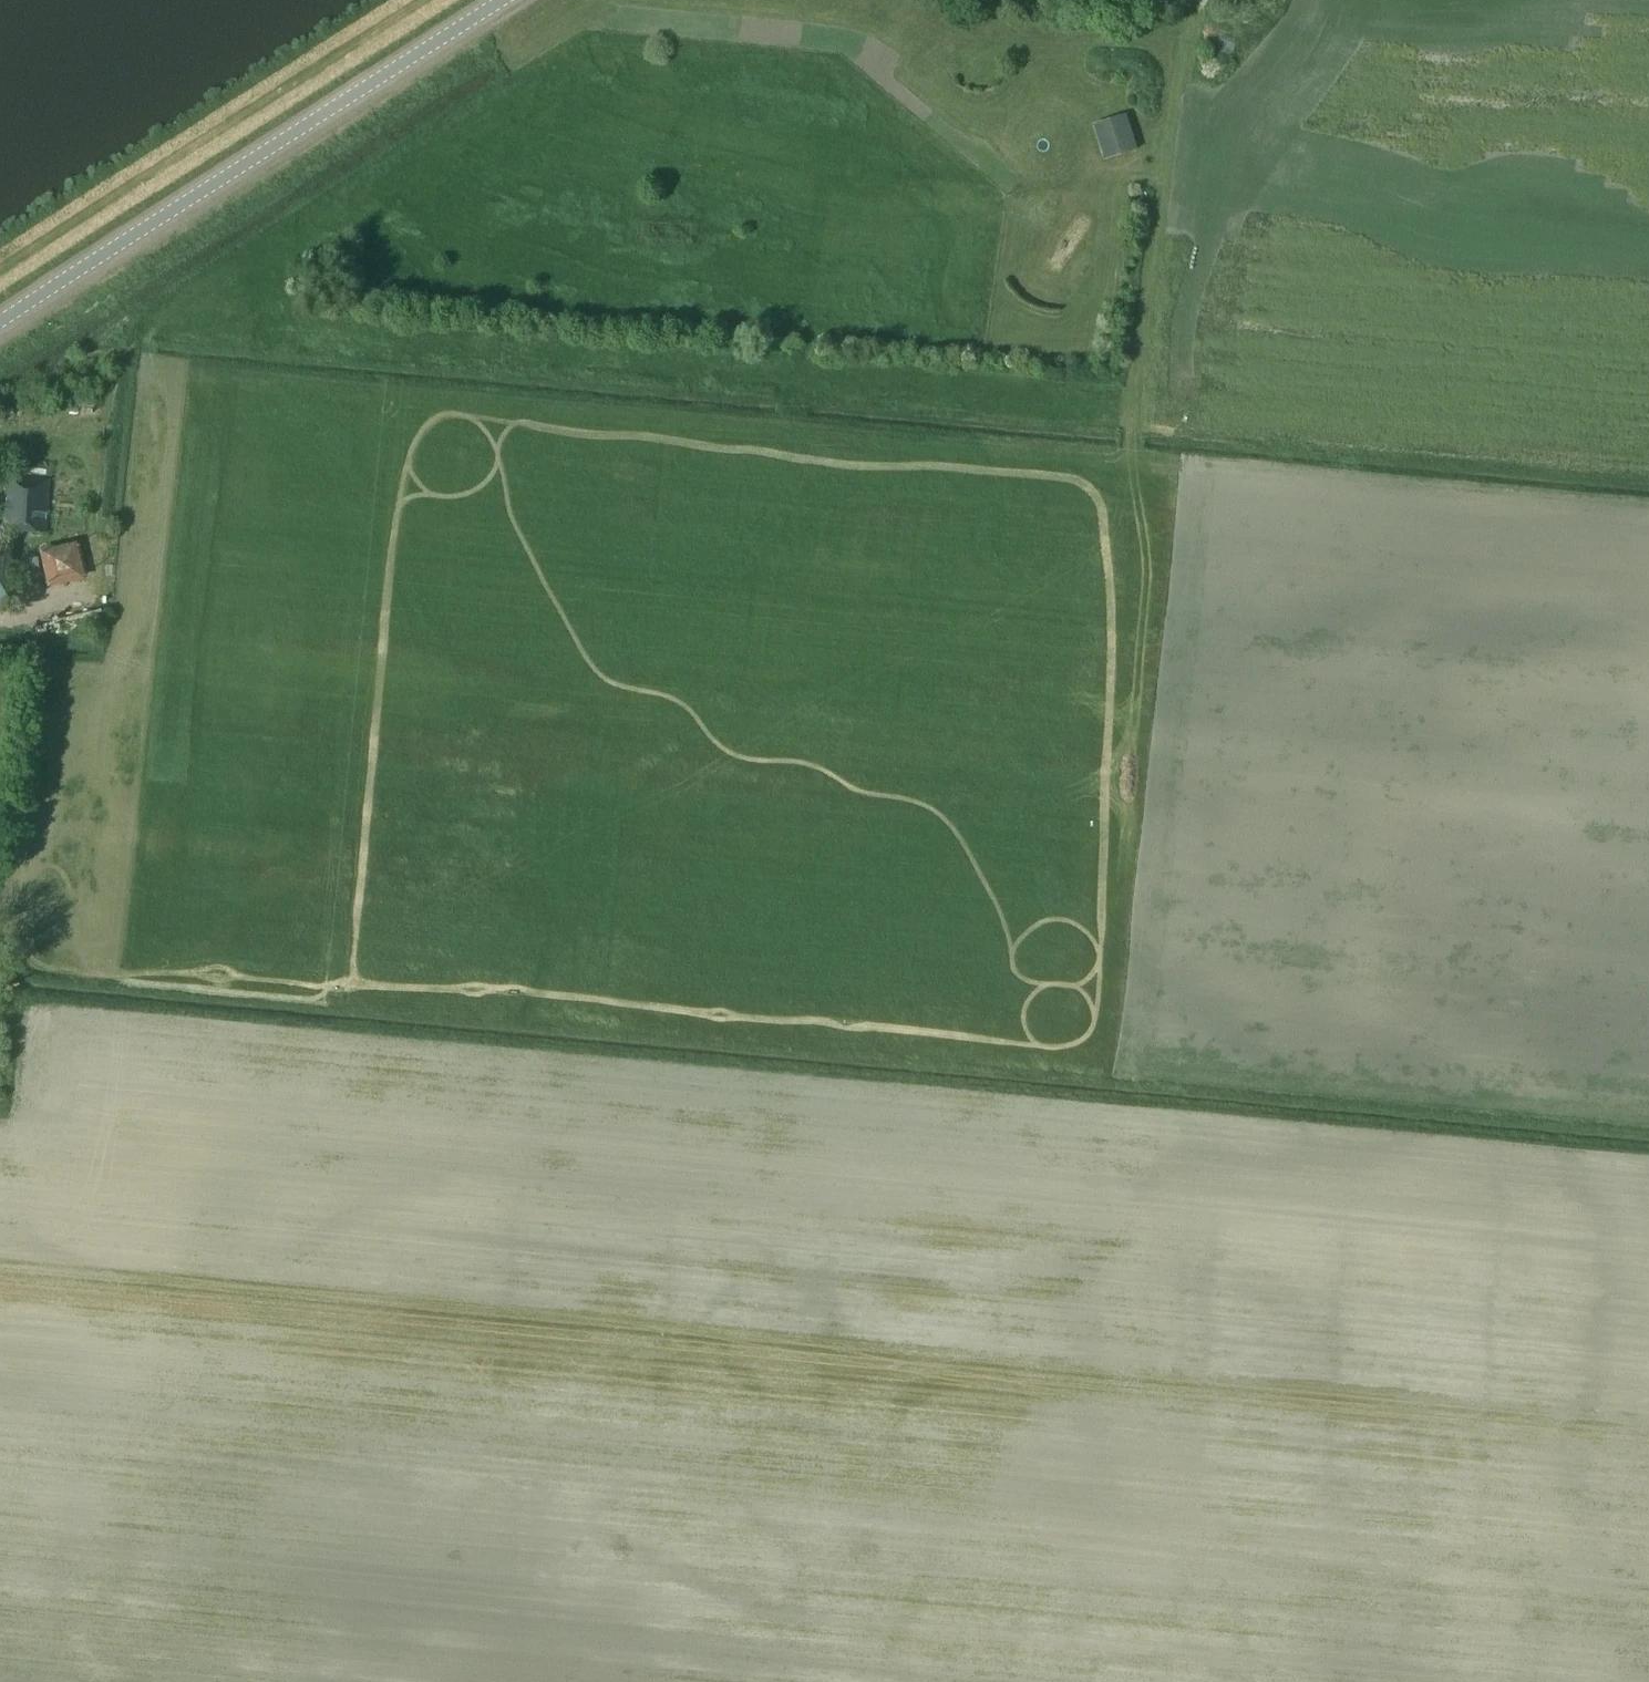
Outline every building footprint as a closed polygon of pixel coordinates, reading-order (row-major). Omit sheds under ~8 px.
[(1128,114),(1112,119),(1123,154),(1139,150),(1128,114)] [(3,604),(10,529),(44,532),(48,480),(7,476),(3,527),(0,527),(0,604),(3,604)] [(90,576),(82,539),(44,547),(52,585),(90,576)]
